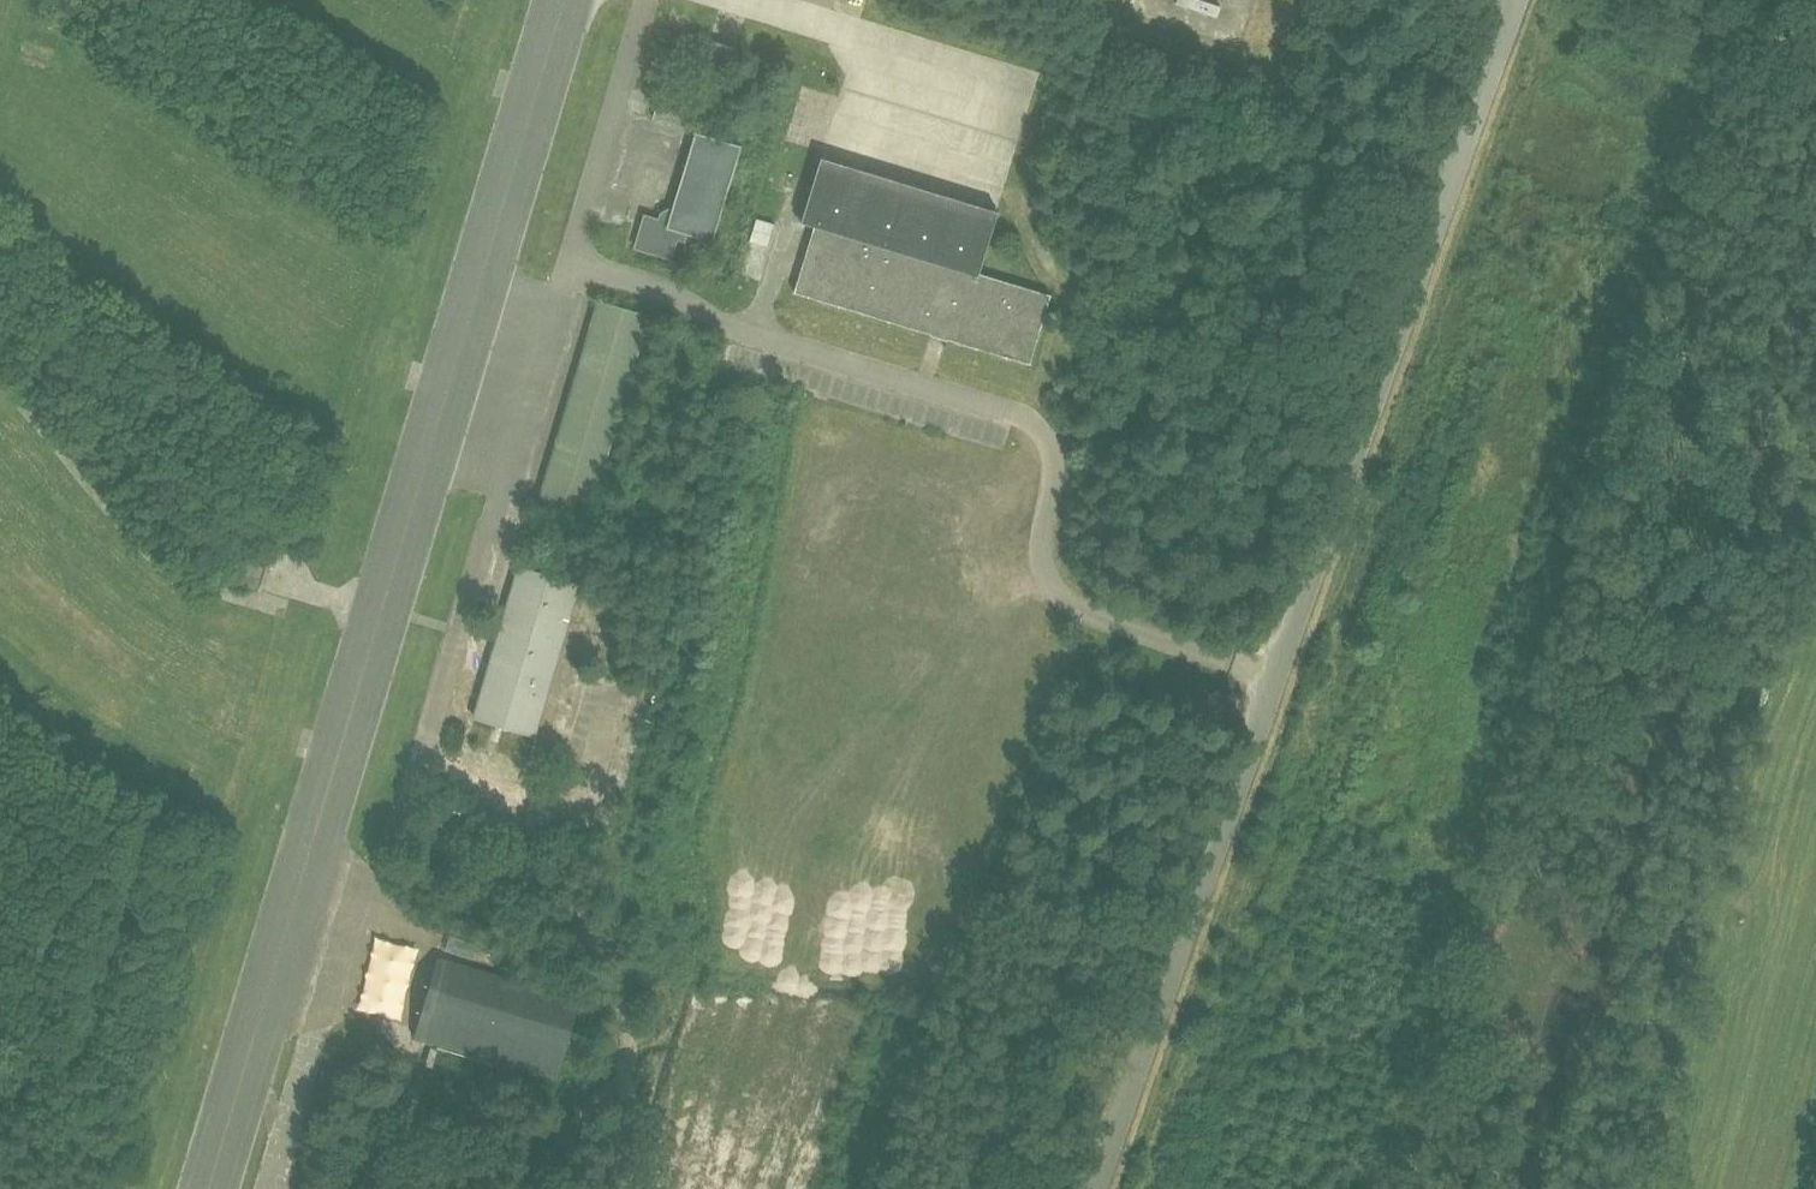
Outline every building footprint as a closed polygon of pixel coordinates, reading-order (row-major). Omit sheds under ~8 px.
[(1220,10),(1191,0),(1177,0),(1175,7),(1217,21),(1220,10)] [(701,74),(725,82),(735,47),(711,40),(701,74)] [(691,145),(673,205),(672,210),(668,209),(661,213),(659,220),(645,215),(635,247),(671,258),(677,238),(685,241),(687,235),(714,243),(742,146),(705,135),(703,142),(709,144),(707,149),(691,145)] [(815,226),(794,292),(947,339),(1030,365),(1051,296),(979,274),(998,212),(821,157),(801,222),(815,226)] [(775,225),(757,219),(750,242),(752,243),(768,248),(775,225)] [(536,509),(546,512),(587,524),(649,315),(599,300),(536,509)] [(261,591),(269,564),(267,563),(264,564),(235,556),(228,579),(257,587),(258,590),(261,591)] [(519,567),(496,644),(474,716),(535,735),(580,585),(519,567)] [(414,1037),(557,1079),(564,1056),(579,1061),(580,1058),(589,1029),(589,1026),(574,1022),(581,998),(492,972),(438,956),(414,1037)]
